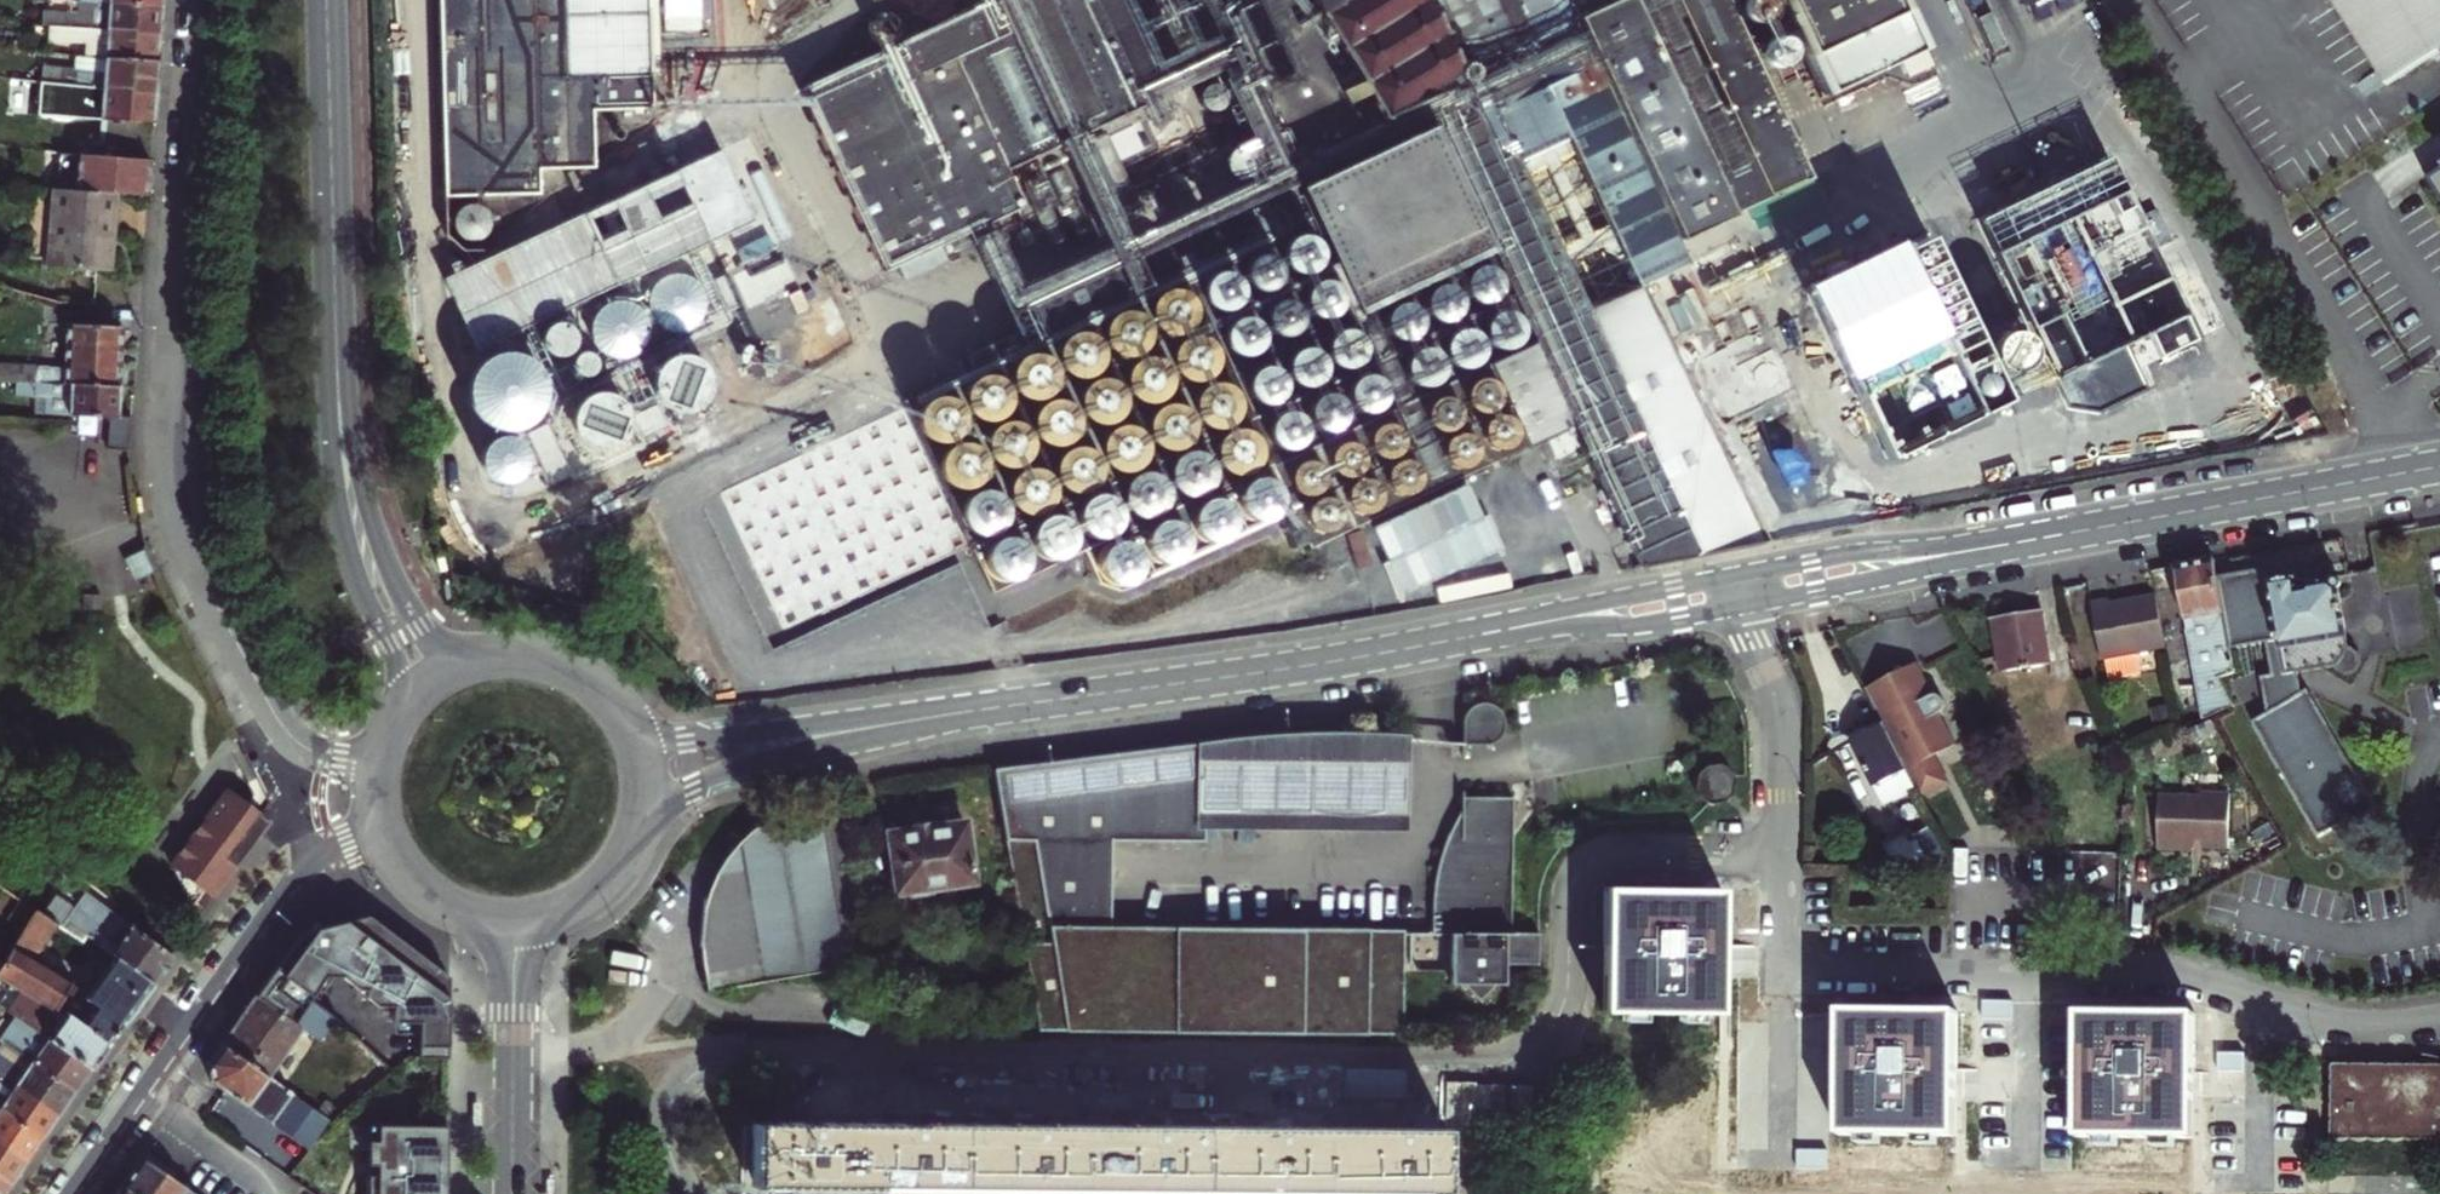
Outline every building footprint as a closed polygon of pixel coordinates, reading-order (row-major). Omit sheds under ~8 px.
[(160,33),(161,5),(85,0),(84,0),(70,0),(69,14),(43,13),(42,25),(49,26),(106,29),(107,26),(133,26),(133,31),(160,33)] [(444,196),(445,196),(540,193),(539,169),(595,167),(593,110),(653,108),(652,75),(659,75),(658,39),(657,0),(438,0),(444,196)] [(664,34),(704,94),(832,9),(826,0),(701,0),(705,7),(664,34)] [(1643,283),(1688,263),(1677,239),(1810,177),(1728,0),(1233,0),(1222,8),(1218,0),(988,0),(801,87),(885,270),(1024,207),(1006,169),(1242,57),(1290,157),(1399,106),(1410,131),(1149,255),(1156,270),(1162,267),(1169,284),(1129,302),(1108,258),(1025,296),(1046,341),(1021,353),(1012,334),(966,355),(975,374),(905,406),(970,546),(1131,471),(1154,518),(1269,463),(1310,548),(1573,424),(1641,567),(1769,542),(1734,471),(1684,371),(1643,283)] [(1819,95),(1900,58),(1908,76),(1933,65),(1924,47),(1903,0),(1775,0),(1819,95)] [(2373,84),(2439,42),(2439,0),(2321,0),(2373,84)] [(885,17),(882,16),(880,16),(875,17),(872,19),(871,21),(870,23),(869,26),(869,28),(870,31),(871,33),(873,35),(876,36),(878,37),(881,37),(884,37),(886,35),(889,31),(890,29),(891,26),(890,23),(889,21),(887,19),(885,17)] [(85,56),(158,61),(160,33),(133,31),(133,26),(107,26),(106,29),(49,26),(48,41),(85,44),(85,56)] [(129,91),(156,93),(158,61),(85,56),(77,56),(75,70),(41,67),(41,83),(74,86),(102,87),(103,85),(129,86),(129,91)] [(1238,74),(1234,72),(1231,72),(1227,72),(1224,73),(1221,76),(1219,78),(1217,82),(1216,85),(1216,89),(1218,92),(1219,95),(1222,98),(1225,99),(1229,100),(1232,100),(1236,100),(1239,98),(1241,95),(1243,92),(1245,89),(1245,85),(1244,82),(1243,79),(1240,76),(1238,74)] [(101,119),(99,142),(135,144),(137,122),(153,123),(156,93),(129,91),(129,86),(103,85),(102,87),(74,86),(45,84),(44,99),(73,101),(72,117),(101,119)] [(1253,106),(1250,105),(1246,104),(1242,104),(1239,106),(1236,108),(1234,111),(1232,114),(1231,117),(1232,121),(1233,124),(1235,128),(1237,130),(1240,132),(1244,133),(1247,133),(1251,132),(1254,130),(1257,128),(1259,125),(1260,121),(1260,118),(1259,114),(1258,111),(1256,108),(1253,106)] [(740,137),(505,288),(596,427),(802,294),(787,271),(794,266),(778,240),(795,229),(786,215),(789,213),(740,137)] [(1190,145),(1185,143),(1179,142),(1173,143),(1167,145),(1162,149),(1158,153),(1155,159),(1154,165),(1154,171),(1156,177),(1160,182),(1164,186),(1169,189),(1175,191),(1181,191),(1187,189),(1193,187),(1197,182),(1201,177),(1203,172),(1203,165),(1202,159),(1199,154),(1195,149),(1190,145)] [(1245,180),(1250,179),(1253,177),(1257,173),(1259,169),(1261,165),(1261,160),(1260,156),(1258,152),(1255,148),(1251,146),(1247,144),(1242,144),(1238,144),(1234,146),(1230,149),(1227,152),(1225,156),(1224,161),(1225,166),(1226,170),(1229,174),(1232,177),(1236,179),(1241,180),(1245,180)] [(116,194),(147,196),(150,160),(67,153),(60,152),(56,188),(64,189),(116,194)] [(2427,177),(2439,197),(2439,169),(2427,177)] [(47,259),(46,266),(110,271),(116,194),(64,189),(56,188),(57,189),(52,188),(52,195),(34,194),(29,258),(47,259)] [(482,206),(478,204),(473,203),(468,204),(464,206),(460,208),(457,212),(455,216),(454,221),(454,226),(455,230),(458,234),(461,237),(466,240),(470,241),(475,241),(480,240),(484,238),(487,234),(490,231),(491,226),(492,221),(491,217),(489,212),(486,209),(482,206)] [(0,365),(0,381),(16,382),(119,387),(122,326),(67,324),(65,368),(0,365)] [(16,382),(15,396),(35,397),(44,397),(43,414),(108,417),(108,419),(107,449),(128,450),(131,417),(117,416),(119,387),(16,382)] [(35,397),(34,413),(43,414),(44,397),(35,397)] [(129,567),(151,556),(146,546),(124,557),(129,567)] [(135,580),(157,569),(151,556),(129,567),(135,580)] [(2213,560),(2175,567),(2203,719),(2233,707),(2217,678),(2232,672),(2228,649),(2216,577),(2213,560)] [(2266,568),(2216,577),(2228,649),(2264,643),(2270,675),(2259,677),(2265,713),(2250,722),(2319,835),(2344,819),(2347,823),(2376,807),(2309,686),(2303,690),(2300,669),(2338,663),(2338,665),(2346,670),(2356,669),(2361,661),(2360,653),(2352,647),(2350,647),(2339,583),(2310,588),(2310,590),(2300,592),(2298,578),(2269,583),(2266,568)] [(2092,602),(2102,660),(2166,648),(2156,594),(2111,603),(2110,599),(2092,602)] [(2050,664),(2041,610),(1993,618),(2002,672),(2050,664)] [(1914,665),(1866,689),(1884,725),(1916,789),(1918,793),(1944,780),(1931,754),(1954,743),(1938,711),(1940,709),(1942,706),(1942,703),(1941,700),(1939,698),(1936,696),(1934,696),(1931,697),(1914,665)] [(1464,719),(1463,742),(1493,742),(1497,741),(1502,738),(1507,733),(1510,725),(1509,716),(1501,707),(1493,703),(1483,702),(1475,705),(1467,712),(1464,719)] [(1209,738),(1206,824),(1409,829),(1411,734),(1398,730),(1367,725),(1339,723),(1295,723),(1209,738)] [(1852,742),(1884,805),(1916,789),(1884,725),(1852,742)] [(1206,824),(1209,738),(993,769),(1038,1030),(1402,1033),(1404,927),(1111,920),(1113,835),(1206,837),(1206,824)] [(1724,801),(1730,794),(1733,776),(1720,762),(1701,764),(1694,771),(1691,789),(1705,803),(1724,801)] [(222,796),(219,798),(217,801),(170,864),(193,905),(205,888),(215,895),(269,822),(259,814),(269,801),(257,777),(247,781),(254,797),(247,806),(236,798),(233,796),(229,795),(226,795),(222,796)] [(707,991),(844,967),(846,979),(874,974),(840,786),(814,790),(815,794),(765,820),(750,830),(736,843),(725,857),(715,873),(703,897),(702,909),(699,943),(707,991)] [(2204,848),(2229,848),(2229,793),(2201,793),(2201,796),(2159,795),(2157,850),(2194,851),(2194,844),(2204,844),(2204,848)] [(1511,931),(1513,796),(1462,794),(1462,807),(1450,829),(1441,849),(1435,873),(1433,894),(1433,932),(1411,931),(1410,961),(1450,962),(1449,982),(1470,982),(1479,992),(1489,982),(1509,982),(1509,963),(1538,964),(1538,932),(1511,931)] [(932,887),(972,881),(963,822),(941,826),(941,823),(895,829),(896,832),(888,833),(897,892),(911,890),(912,897),(933,894),(932,887)] [(1883,843),(1903,882),(1952,858),(1935,825),(1915,836),(1911,829),(1883,843)] [(1718,984),(1739,984),(1739,947),(1718,947),(1713,947),(1714,889),(1610,889),(1609,945),(1603,945),(1603,1010),(1718,1011),(1718,984)] [(114,956),(151,984),(172,955),(85,891),(74,906),(57,894),(44,915),(83,941),(87,936),(114,956)] [(10,920),(24,929),(37,910),(22,901),(10,920)] [(109,1043),(151,984),(114,956),(86,997),(70,986),(73,982),(54,971),(67,950),(74,955),(83,941),(44,915),(37,910),(24,929),(2,962),(0,965),(0,980),(10,986),(20,992),(54,1012),(58,1007),(109,1043)] [(306,932),(254,998),(296,1026),(312,1003),(329,979),(342,979),(356,991),(367,991),(367,999),(376,1007),(393,1007),(393,1023),(419,1023),(418,1058),(448,1059),(449,977),(368,916),(306,932)] [(0,999),(0,1006),(7,1010),(20,992),(10,986),(0,999)] [(19,1019),(91,1069),(109,1043),(58,1007),(54,1012),(20,992),(7,1010),(19,1019)] [(222,1045),(267,1078),(301,1028),(318,1040),(333,1021),(312,1003),(296,1026),(254,998),(222,1045)] [(1950,1069),(1950,1013),(1847,1012),(1846,1068),(1841,1068),(1840,1134),(1955,1135),(1955,1106),(1975,1106),(1975,1069),(1956,1069),(1950,1069)] [(2186,1072),(2187,1015),(2084,1014),(2083,1070),(2078,1070),(2077,1136),(2192,1137),(2192,1072),(2186,1072)] [(33,1062),(75,1092),(91,1069),(19,1019),(1,1043),(4,1045),(33,1062)] [(4,1045),(0,1051),(0,1076),(16,1086),(59,1115),(75,1092),(33,1062),(4,1045)] [(207,1063),(211,1081),(290,1137),(270,1164),(287,1176),(328,1121),(267,1078),(222,1045),(207,1063)] [(2331,1064),(2331,1138),(2439,1139),(2439,1065),(2331,1064)] [(0,1110),(43,1139),(59,1115),(16,1086),(0,1076),(0,1110)] [(1007,1092),(997,1092),(997,1095),(980,1095),(980,1107),(997,1107),(1007,1107),(1007,1092)] [(1127,1093),(1117,1093),(1117,1096),(1100,1096),(1100,1108),(1118,1108),(1127,1108),(1127,1093)] [(1265,1098),(1248,1097),(1248,1095),(1239,1095),(1238,1109),(1248,1110),(1265,1110),(1265,1098)] [(1385,1099),(1368,1099),(1368,1096),(1359,1096),(1359,1111),(1368,1111),(1385,1111),(1385,1099)] [(997,1107),(997,1124),(1006,1124),(1007,1107),(997,1107)] [(1117,1125),(1127,1125),(1127,1108),(1118,1108),(1117,1125)] [(1238,1126),(1247,1126),(1248,1110),(1238,1109),(1238,1126)] [(27,1162),(43,1139),(0,1110),(0,1143),(27,1162)] [(1358,1127),(1368,1127),(1368,1111),(1359,1111),(1358,1127)] [(1384,1193),(1445,1193),(1446,1128),(1368,1127),(1358,1127),(1247,1126),(1238,1126),(1127,1125),(1117,1125),(1006,1124),(997,1124),(756,1121),(755,1187),(1384,1193)] [(369,1193),(446,1193),(447,1126),(369,1126),(369,1167),(369,1193)] [(11,1185),(27,1162),(0,1143),(0,1177),(11,1185)] [(122,1186),(133,1193),(192,1193),(141,1159),(122,1186)] [(11,1185),(0,1177),(0,1193),(5,1193),(11,1185)] [(122,1186),(116,1193),(133,1193),(122,1186)]
